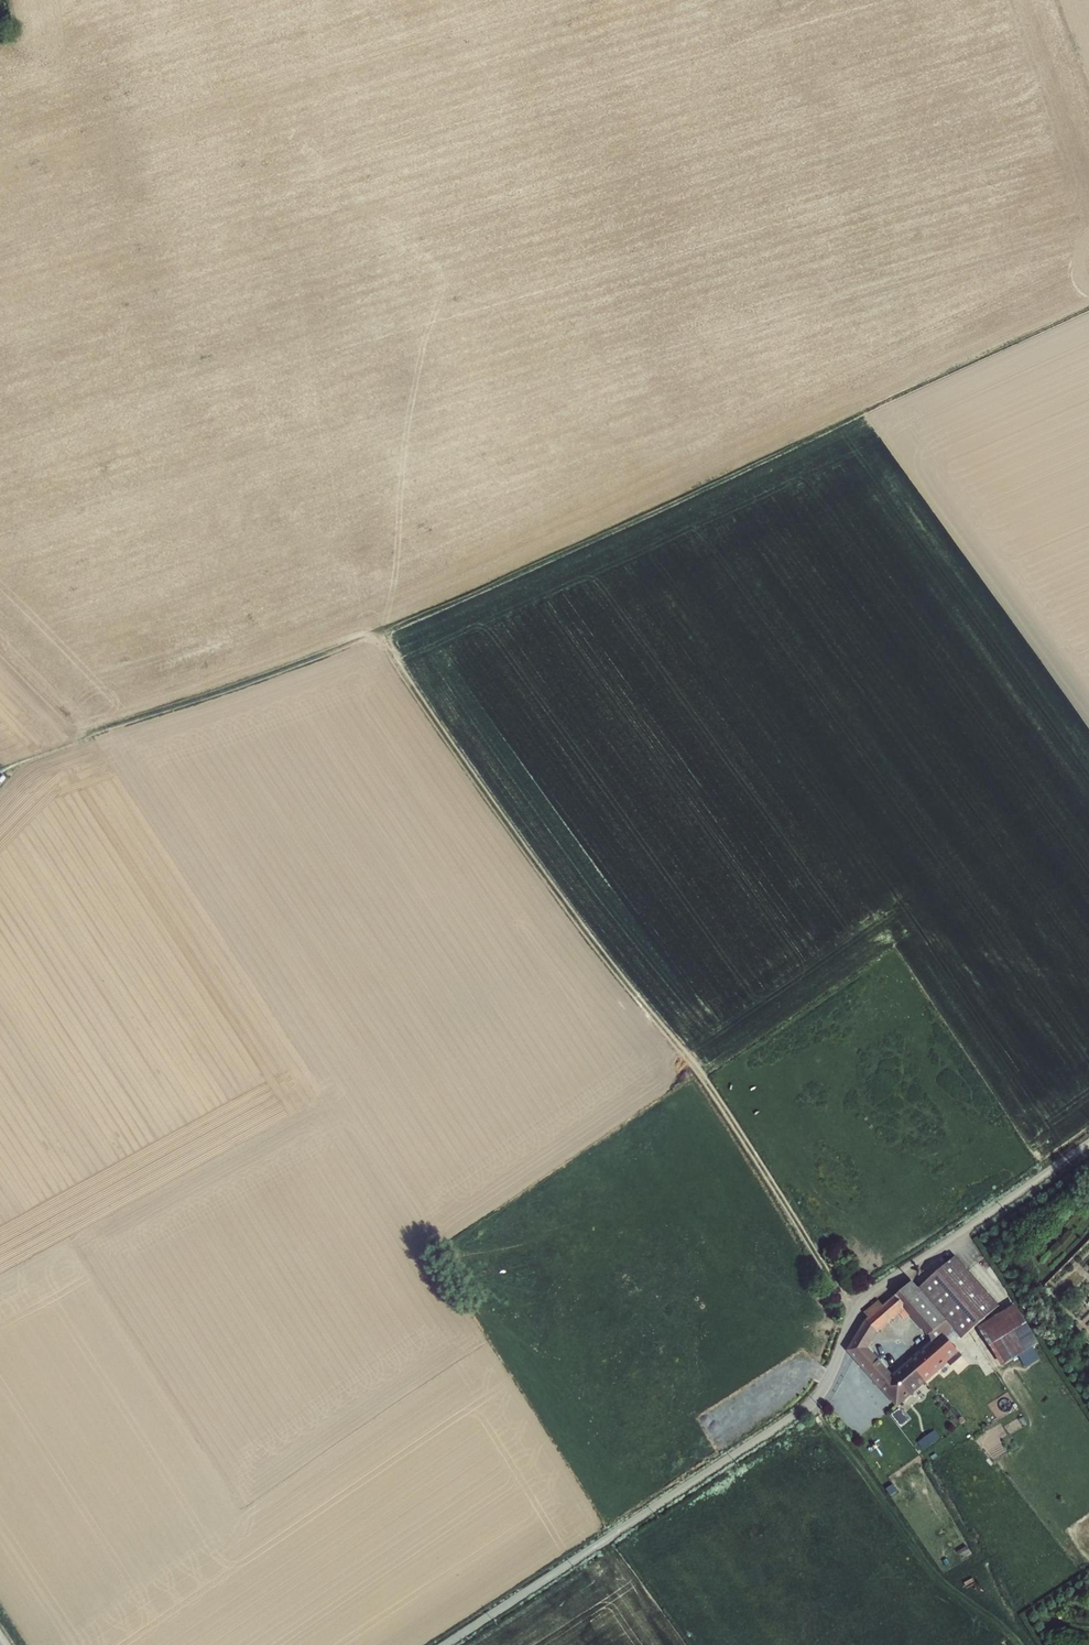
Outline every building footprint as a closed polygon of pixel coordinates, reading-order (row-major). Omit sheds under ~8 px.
[(944,1319),(962,1338),(1000,1303),(954,1253),(917,1286),(910,1278),(893,1294),(896,1297),(842,1346),(897,1407),(957,1353),(935,1328),(944,1319)] [(1042,1357),(1016,1304),(976,1324),(997,1366),(1020,1355),(1026,1366),(1042,1357)] [(903,1406),(893,1413),(901,1425),(912,1418),(903,1406)]
